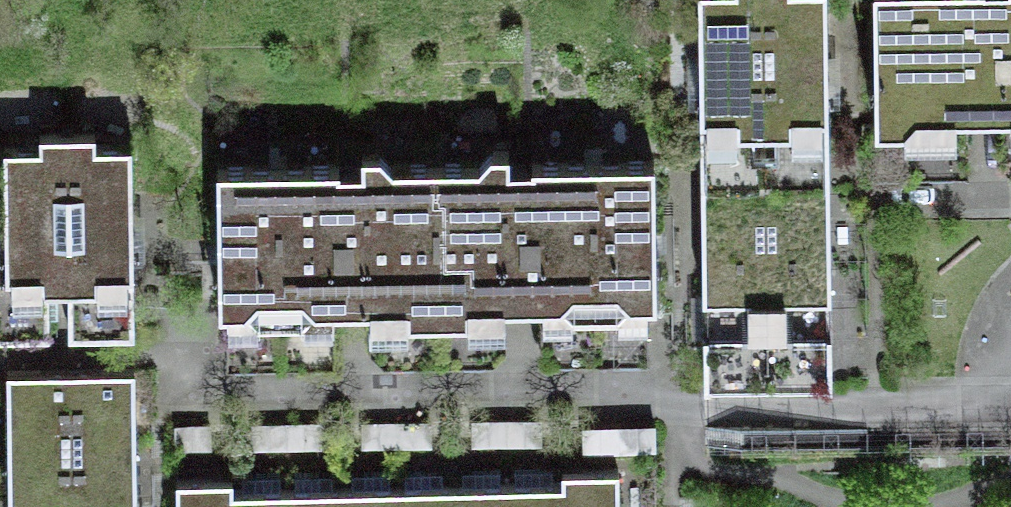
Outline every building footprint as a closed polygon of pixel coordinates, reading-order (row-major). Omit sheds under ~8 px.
[(700,79),(703,292),(704,381),(832,379),(830,293),(827,83),(826,0),(699,0),(700,79)] [(875,123),(888,123),(889,161),(968,160),(967,113),(990,113),(1010,113),(1010,159),(1010,0),(873,0),(875,123)] [(39,140),(39,153),(3,153),(4,205),(4,282),(0,282),(0,336),(50,335),(49,299),(49,285),(68,285),(68,299),(68,335),(133,335),(133,281),(132,204),(132,153),(97,153),(97,140),(39,140)] [(655,236),(654,161),(509,168),(509,151),(493,151),(478,164),(393,165),(378,153),(362,153),(362,171),(217,167),(216,239),(220,305),(226,305),(227,354),(333,352),(334,304),(359,303),(383,303),(384,351),(492,350),(492,301),(516,301),(541,301),(542,349),(614,347),(613,300),(656,299),(655,236)] [(9,506),(136,506),(134,369),(103,369),(38,370),(7,371),(9,506)] [(540,444),(540,420),(473,421),(473,445),(540,444)] [(431,446),(430,422),(363,422),(363,447),(431,446)] [(320,447),(320,423),(253,424),(253,448),(320,447)] [(210,425),(175,425),(176,449),(210,449),(210,425)] [(655,426),(582,428),(583,450),(655,448),(655,426)] [(427,485),(373,486),(317,486),(260,487),(232,488),(232,475),(206,476),(176,476),(177,506),(618,506),(618,470),(589,470),(562,471),(562,483),(534,483),(480,484),(427,485)]
